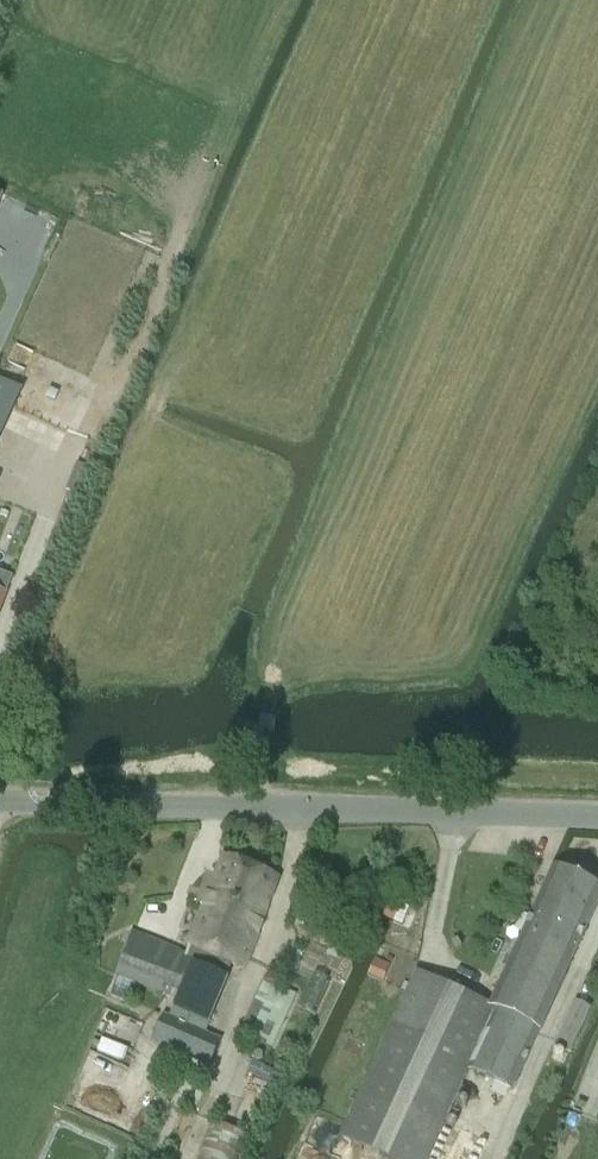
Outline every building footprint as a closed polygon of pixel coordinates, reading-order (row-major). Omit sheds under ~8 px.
[(9,423),(0,419),(0,443),(9,423)] [(12,577),(0,573),(0,610),(12,577)] [(187,946),(189,947),(230,965),(240,968),(246,965),(259,934),(258,934),(279,878),(224,856),(187,946)] [(594,912),(597,903),(597,889),(554,869),(531,917),(553,927),(558,917),(564,919),(572,902),(594,912)] [(594,912),(572,902),(564,919),(558,917),(553,927),(531,917),(490,1006),(416,972),(341,1137),(389,1158),(428,1158),(469,1070),(512,1090),(594,912)] [(230,965),(189,947),(186,954),(132,932),(115,974),(177,999),(174,1009),(209,1023),(227,979),(225,978),(230,965)] [(327,955),(337,959),(340,950),(330,946),(327,955)] [(391,965),(376,959),(368,975),(369,975),(384,982),(391,965)] [(271,966),(266,979),(279,985),(285,972),(271,966)] [(118,977),(110,995),(129,1004),(137,985),(118,977)] [(273,1046),(296,994),(265,980),(242,1032),(241,1034),(260,1042),(256,1050),(268,1056),(273,1046)] [(570,1052),(590,1009),(575,1002),(555,1045),(570,1052)] [(210,1064),(221,1041),(164,1016),(153,1039),(210,1064)] [(366,1045),(348,1037),(342,1051),(360,1059),(366,1045)] [(252,1062),(247,1072),(267,1083),(272,1072),(252,1062)]
